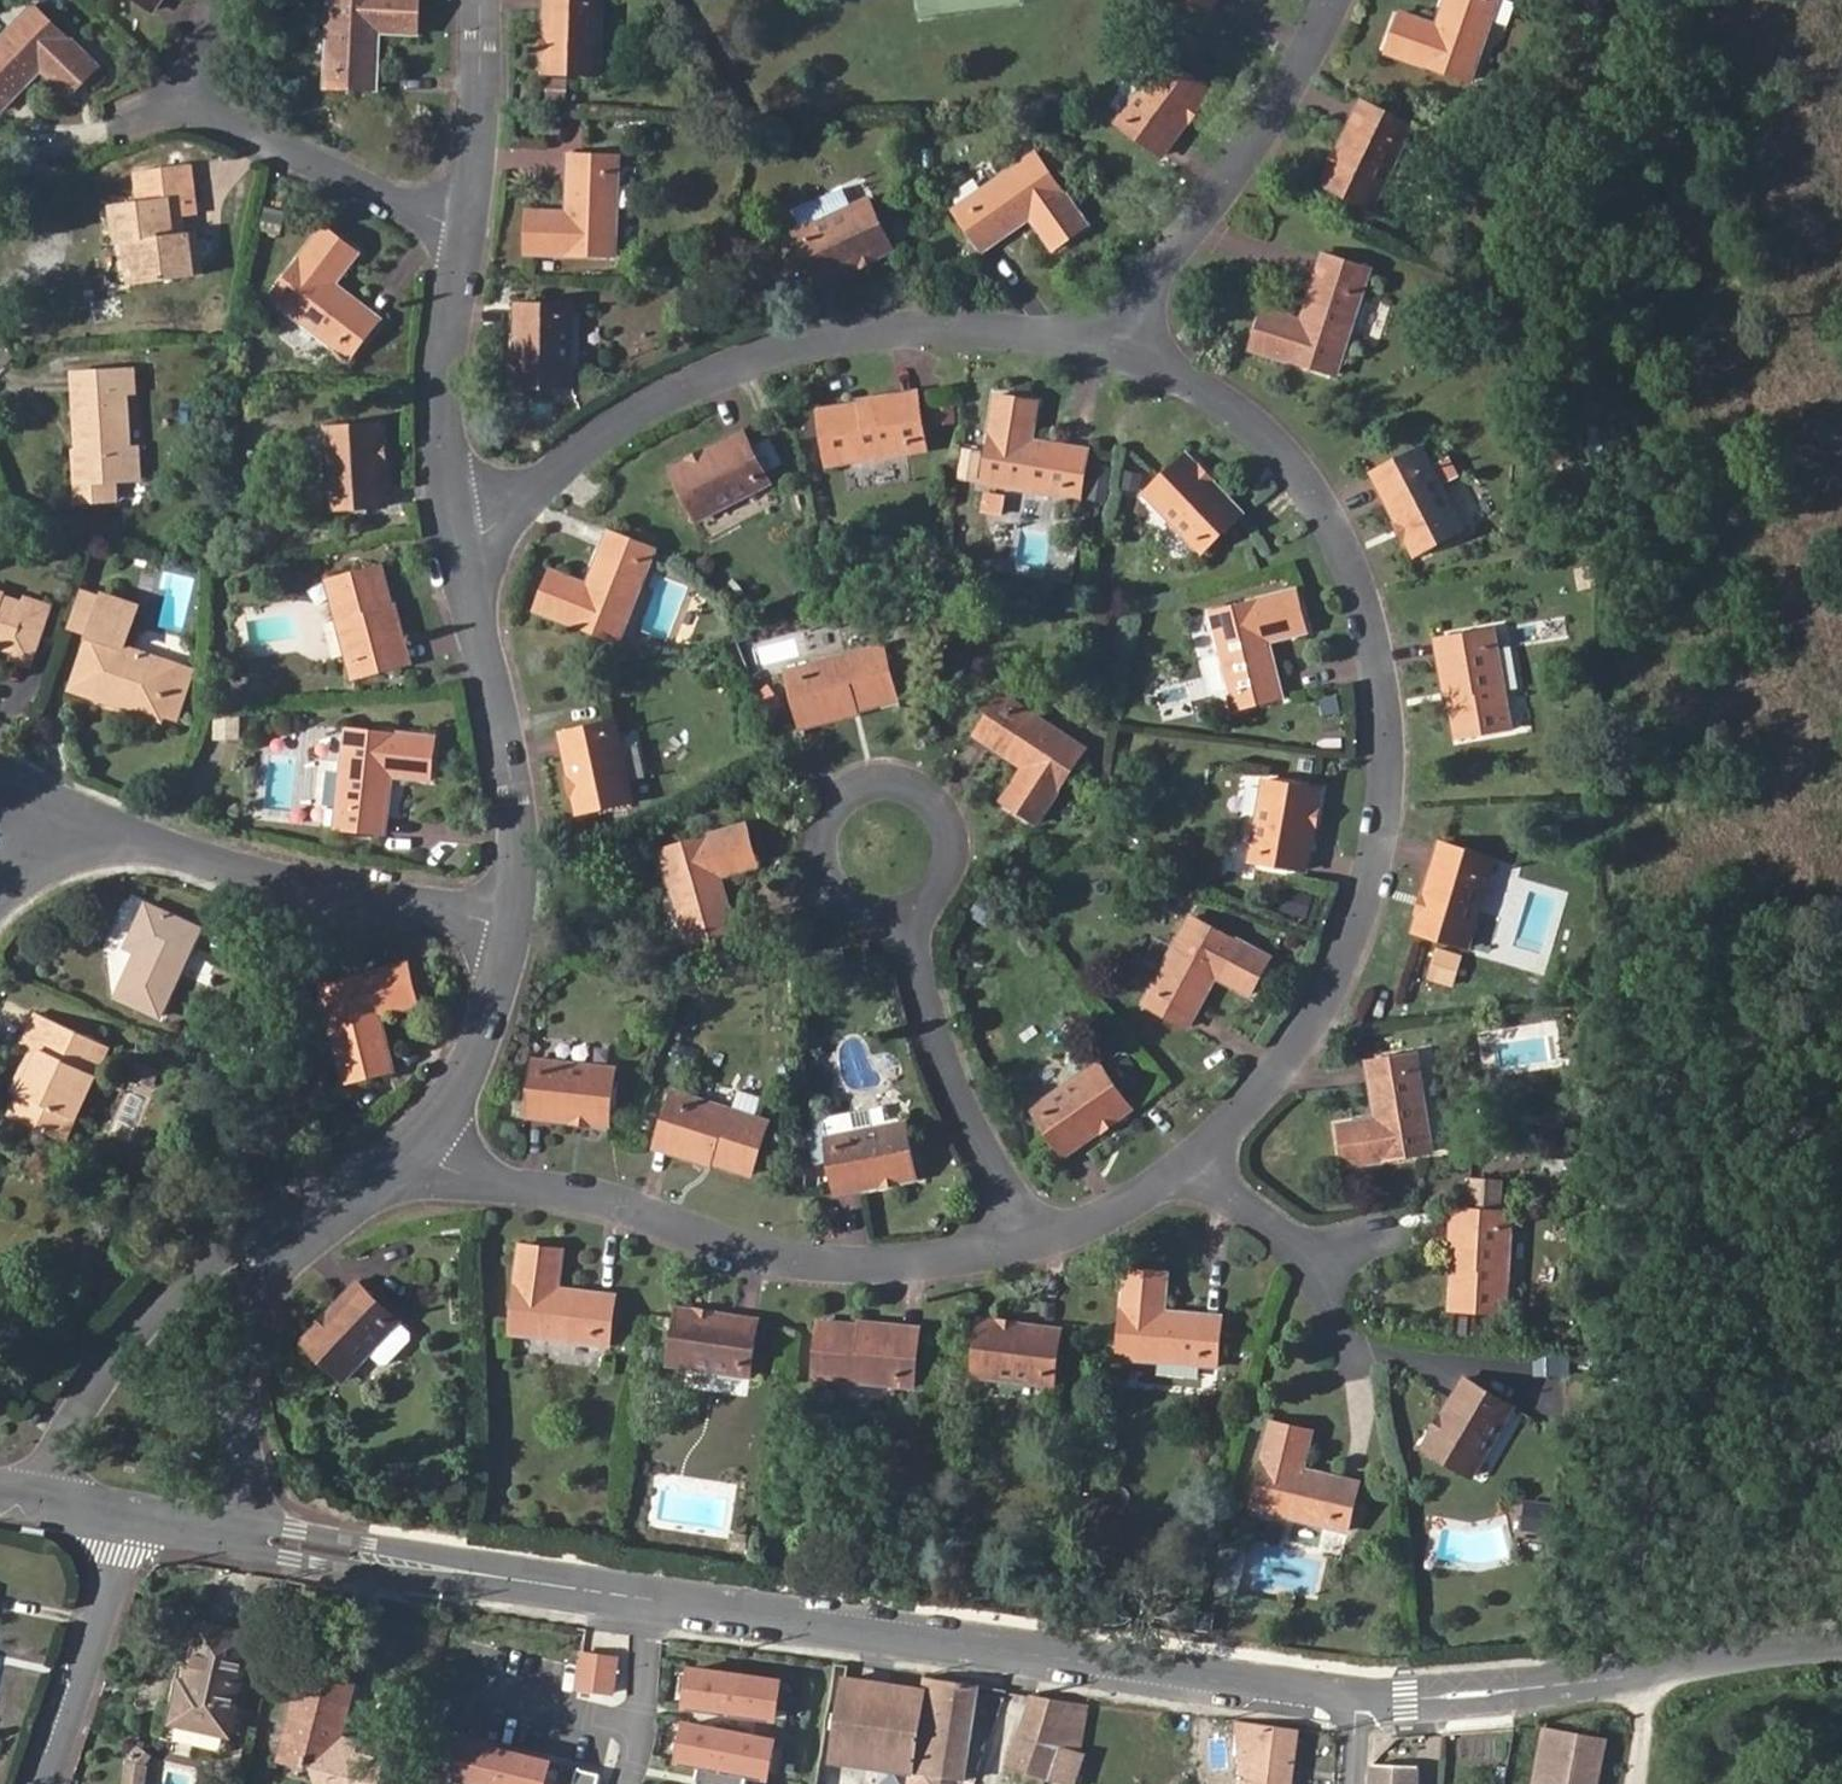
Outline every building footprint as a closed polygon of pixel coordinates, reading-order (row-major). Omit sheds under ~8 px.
[(153,11),(161,0),(138,0),(153,11)] [(327,86),(375,89),(377,33),(418,34),(418,0),(330,0),(327,86)] [(596,73),(599,0),(544,0),(542,72),(596,73)] [(1437,24),(1400,11),(1385,52),(1472,81),(1498,0),(1445,0),(1437,24)] [(0,113),(42,72),(71,99),(101,69),(35,4),(0,39),(0,113)] [(1116,123),(1162,156),(1211,90),(1165,57),(1116,123)] [(1320,184),(1371,208),(1412,123),(1360,99),(1320,184)] [(1088,226),(1034,151),(951,210),(980,251),(1029,217),(1053,251),(1088,226)] [(616,157),(567,156),(565,211),(525,211),(525,252),(614,254),(616,157)] [(121,203),(125,243),(130,284),(201,276),(197,233),(188,234),(186,217),(196,216),(193,194),(189,161),(137,167),(141,200),(121,203)] [(892,251),(868,200),(792,236),(817,287),(892,251)] [(111,245),(125,243),(121,203),(107,205),(111,245)] [(281,235),(286,212),(266,207),(260,230),(281,235)] [(380,322),(334,286),(358,256),(323,228),(269,299),(348,361),(380,322)] [(1369,268),(1320,252),(1300,319),(1262,307),(1249,348),(1336,375),(1369,268)] [(513,386),(569,386),(571,306),(513,305),(513,386)] [(133,371),(75,374),(79,447),(75,447),(79,499),(119,497),(118,481),(141,480),(139,446),(129,446),(127,394),(134,394),(133,371)] [(925,451),(916,391),(816,409),(826,467),(925,451)] [(1038,401),(995,394),(980,484),(1079,500),(1088,449),(1032,440),(1038,401)] [(386,507),(382,423),(324,427),(330,510),(386,507)] [(697,521),(770,484),(743,431),(670,469),(697,521)] [(1421,447),(1371,473),(1414,556),(1464,530),(1421,447)] [(1187,453),(1143,495),(1199,554),(1244,513),(1187,453)] [(655,548),(609,531),(586,584),(552,569),(535,608),(616,641),(655,548)] [(379,606),(393,603),(382,564),(325,580),(352,679),(396,667),(379,606)] [(14,645),(12,654),(31,660),(50,601),(23,592),(20,601),(1,595),(2,588),(0,587),(0,640),(14,645)] [(1231,709),(1281,696),(1268,640),(1305,631),(1295,589),(1206,612),(1231,709)] [(104,597),(72,690),(163,721),(183,664),(124,644),(137,607),(104,597)] [(409,663),(393,603),(379,606),(396,667),(409,663)] [(1459,696),(1448,698),(1456,739),(1513,729),(1493,626),(1448,634),(1459,696)] [(1436,636),(1448,698),(1459,696),(1448,634),(1436,636)] [(857,699),(860,710),(896,701),(882,644),(783,668),(795,714),(857,699)] [(1002,693),(973,736),(1022,767),(1001,800),(1035,822),(1086,748),(1002,693)] [(798,726),(860,710),(857,699),(795,714),(798,726)] [(615,718),(558,731),(576,813),(633,802),(615,718)] [(333,827),(385,833),(391,776),(430,779),(434,735),(344,727),(333,827)] [(1249,860),(1307,870),(1319,788),(1261,779),(1249,860)] [(744,825),(661,849),(687,944),(734,931),(720,876),(756,866),(744,825)] [(1411,928),(1467,946),(1495,857),(1439,839),(1411,928)] [(112,996),(158,1019),(203,927),(143,899),(121,946),(132,952),(112,996)] [(1142,1002),(1188,1027),(1215,976),(1249,994),(1271,955),(1189,915),(1142,1002)] [(1459,988),(1465,953),(1436,948),(1430,983),(1459,988)] [(192,954),(185,975),(214,984),(220,963),(192,954)] [(417,1006),(406,964),(319,985),(343,1083),(391,1071),(378,1016),(417,1006)] [(59,1113),(78,1122),(112,1047),(41,1015),(26,1047),(34,1050),(47,1056),(36,1079),(24,1073),(14,1095),(27,1101),(17,1121),(49,1135),(59,1113)] [(1529,1041),(1507,1043),(1509,1064),(1553,1061),(1551,1028),(1528,1029),(1529,1041)] [(47,1056),(34,1050),(24,1073),(36,1079),(47,1056)] [(1343,1165),(1430,1150),(1413,1052),(1365,1059),(1373,1117),(1335,1123),(1343,1165)] [(527,1115),(607,1123),(613,1067),(533,1058),(527,1115)] [(1131,1108),(1099,1061),(1030,1108),(1062,1156),(1131,1108)] [(715,1149),(710,1164),(749,1176),(768,1119),(672,1088),(658,1131),(715,1149)] [(68,1144),(78,1122),(59,1113),(49,1135),(68,1144)] [(916,1178),(904,1120),(825,1134),(836,1193),(916,1178)] [(653,1145),(710,1164),(715,1149),(658,1131),(653,1145)] [(1461,1269),(1464,1207),(1450,1206),(1448,1268),(1461,1269)] [(1509,1208),(1464,1207),(1461,1269),(1448,1268),(1447,1309),(1506,1311),(1509,1208)] [(518,1242),(507,1332),(609,1343),(614,1294),(556,1286),(562,1247),(518,1242)] [(1216,1363),(1220,1315),(1164,1309),(1167,1271),(1123,1266),(1114,1353),(1216,1363)] [(299,1342),(343,1382),(398,1321),(356,1282),(299,1342)] [(749,1374),(756,1317),(674,1306),(667,1363),(749,1374)] [(856,1333),(856,1322),(817,1318),(813,1375),(912,1386),(916,1340),(856,1333)] [(978,1318),(971,1375),(1053,1385),(1060,1328),(978,1318)] [(917,1328),(856,1322),(856,1333),(916,1340),(917,1328)] [(1461,1377),(1420,1447),(1471,1476),(1512,1405),(1461,1377)] [(1345,1530),(1355,1481),(1303,1468),(1311,1430),(1269,1420),(1248,1507),(1345,1530)] [(1562,1512),(1535,1510),(1533,1537),(1560,1539),(1562,1512)] [(227,1733),(248,1634),(198,1623),(184,1690),(175,1689),(168,1720),(227,1733)] [(577,1653),(572,1690),(609,1695),(614,1658),(577,1653)] [(327,1770),(350,1683),(301,1670),(278,1756),(327,1770)] [(688,1670),(683,1708),(768,1720),(773,1683),(688,1670)] [(977,1685),(925,1677),(923,1691),(846,1678),(832,1760),(910,1773),(908,1783),(936,1783),(938,1775),(961,1778),(977,1685)] [(1004,1769),(1055,1783),(1074,1783),(1083,1756),(1076,1753),(1084,1709),(1031,1699),(1004,1769)] [(683,1725),(676,1762),(692,1766),(689,1783),(742,1783),(743,1776),(760,1779),(768,1742),(683,1725)] [(1298,1732),(1234,1725),(1239,1779),(1234,1779),(1234,1783),(1290,1783),(1298,1732)] [(1545,1727),(1534,1783),(1594,1783),(1603,1738),(1545,1727)] [(459,1742),(449,1779),(466,1783),(538,1783),(543,1762),(459,1742)] [(1370,1767),(1369,1783),(1415,1783),(1415,1768),(1370,1767)] [(568,1783),(593,1783),(595,1775),(572,1769),(568,1783)]
